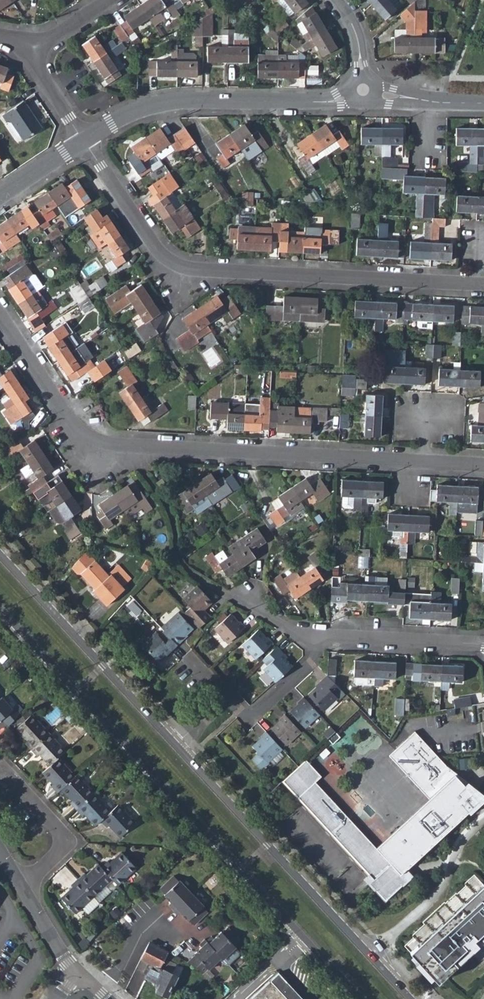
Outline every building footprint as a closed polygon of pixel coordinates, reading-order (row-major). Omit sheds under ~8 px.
[(12,1),(12,0),(0,0),(0,9),(12,1)] [(149,17),(155,26),(165,19),(159,11),(166,6),(174,17),(180,13),(172,2),(170,0),(146,0),(140,4),(149,17)] [(306,0),(278,0),(276,1),(279,6),(285,2),(294,13),(308,2),(306,0)] [(394,7),(388,0),(376,0),(371,4),(384,19),(396,9),(394,7)] [(414,1),(414,10),(427,9),(427,0),(415,0),(414,1)] [(414,10),(414,1),(411,4),(404,10),(406,20),(405,29),(394,29),(394,37),(394,52),(414,52),(414,10)] [(133,28),(149,17),(140,4),(124,15),(127,20),(121,25),(128,36),(135,31),(133,28)] [(296,19),(298,22),(301,21),(307,31),(302,34),(306,41),(326,29),(312,6),(296,19)] [(427,9),(414,10),(414,52),(444,52),(444,37),(421,36),(421,34),(421,29),(426,29),(427,9)] [(212,35),(213,11),(202,17),(202,35),(212,35)] [(192,35),(202,35),(202,17),(192,22),(192,35)] [(283,18),(271,27),(278,33),(289,25),(283,18)] [(139,32),(152,24),(149,19),(136,27),(139,32)] [(296,24),(302,34),(307,31),(301,21),(298,22),(296,24)] [(113,28),(121,41),(129,37),(128,36),(121,25),(120,24),(113,28)] [(266,33),(278,42),(278,33),(271,27),(266,33)] [(208,62),(227,62),(227,29),(221,29),(221,45),(208,46),(208,62)] [(235,29),(227,29),(227,62),(248,62),(247,45),(235,45),(235,29)] [(337,47),(326,29),(306,41),(301,45),(296,47),(297,48),(302,52),(314,44),(322,56),(337,47)] [(91,57),(94,61),(116,45),(112,40),(102,45),(94,36),(82,44),(91,57)] [(118,48),(130,39),(129,37),(121,41),(116,45),(94,61),(108,83),(121,74),(111,58),(121,51),(118,48)] [(293,38),(290,42),(296,47),(301,45),(293,38)] [(297,48),(297,54),(297,61),(286,61),(286,54),(278,54),(278,77),(304,77),(304,75),(305,65),(305,54),(302,52),(297,48)] [(148,76),(177,76),(177,49),(171,50),(170,60),(149,61),(148,76)] [(184,49),(177,49),(177,76),(196,76),(197,61),(194,60),(184,60),(184,53),(184,49)] [(258,77),(278,77),(278,54),(265,54),(258,54),(258,77)] [(0,64),(0,81),(2,81),(0,87),(8,90),(14,75),(5,72),(8,67),(0,64)] [(318,66),(305,65),(304,75),(317,76),(318,66)] [(117,97),(110,101),(112,106),(120,103),(117,97)] [(23,100),(2,115),(6,122),(9,120),(23,140),(42,127),(23,100)] [(244,124),(230,134),(241,150),(254,142),(261,149),(268,144),(259,131),(252,135),(244,124)] [(325,124),(311,133),(322,150),(335,141),(340,147),(342,149),(349,145),(339,131),(333,135),(325,124)] [(170,144),(176,153),(194,142),(184,127),(167,139),(159,128),(146,137),(157,154),(170,144)] [(374,156),(381,156),(382,128),(361,127),(361,144),(374,145),(374,156)] [(403,128),(382,128),(381,156),(380,168),(396,168),(397,158),(389,157),(389,145),(402,145),(403,128)] [(469,155),(477,156),(477,154),(477,128),(456,128),(456,145),(469,145),(469,155)] [(315,170),(313,165),(309,159),(322,150),(311,133),(296,143),(304,154),(298,159),(308,174),(315,170)] [(227,159),(241,150),(230,134),(215,143),(223,155),(216,160),(223,169),(230,164),(227,159)] [(161,160),(157,154),(146,137),(131,147),(135,153),(127,158),(139,177),(151,169),(153,172),(164,165),(161,160)] [(326,156),(326,157),(340,147),(335,141),(322,150),(326,156)] [(157,154),(161,160),(175,151),(170,144),(157,154)] [(309,159),(313,165),(326,156),(322,150),(309,159)] [(460,163),(460,172),(477,172),(477,159),(470,159),(470,163),(460,163)] [(416,193),(415,217),(422,218),(424,194),(425,177),(404,176),(405,169),(396,168),(380,168),(380,179),(404,180),(403,193),(416,193)] [(154,204),(164,218),(174,211),(165,197),(171,193),(178,189),(168,174),(149,187),(154,195),(150,197),(154,204)] [(445,178),(425,177),(424,194),(444,195),(445,178)] [(65,218),(79,208),(90,200),(76,180),(64,188),(61,184),(48,193),(57,206),(65,218)] [(52,210),(57,206),(48,193),(34,203),(39,210),(33,215),(39,224),(43,230),(50,226),(48,223),(56,217),(52,210)] [(180,207),(171,193),(165,197),(174,211),(180,207)] [(477,213),(477,196),(456,196),(456,212),(477,213)] [(174,211),(164,218),(173,232),(180,228),(187,238),(200,230),(184,205),(180,207),(174,211)] [(103,217),(97,209),(83,218),(93,233),(97,230),(107,244),(120,235),(106,215),(103,217)] [(32,229),(39,224),(33,215),(26,219),(20,211),(6,221),(15,234),(29,225),(32,229)] [(360,213),(352,213),(351,228),(359,229),(360,213)] [(445,227),(446,219),(433,218),(432,231),(429,259),(451,260),(452,243),(438,242),(439,226),(445,227)] [(20,241),(15,234),(6,221),(0,225),(0,254),(20,241)] [(271,241),(279,242),(280,223),(272,223),(272,235),(255,234),(254,250),(270,251),(271,241)] [(286,252),(303,253),(304,236),(287,235),(288,224),(280,223),(279,242),(286,242),(286,252)] [(237,250),(254,250),(255,234),(256,226),(239,226),(238,229),(230,229),(229,238),(238,239),(237,250)] [(377,256),(404,257),(405,241),(386,240),(387,226),(378,226),(377,239),(377,256)] [(47,236),(51,241),(61,234),(57,228),(47,236)] [(320,244),(337,244),(338,230),(305,228),(304,236),(303,253),(320,253),(320,244)] [(410,258),(429,259),(432,231),(425,230),(424,241),(411,241),(410,258)] [(120,235),(107,244),(116,257),(106,264),(111,272),(117,269),(116,267),(125,262),(121,255),(130,249),(120,235)] [(356,255),(377,256),(377,239),(357,238),(356,255)] [(50,258),(58,252),(51,241),(45,245),(48,249),(46,251),(50,258)] [(4,266),(6,269),(19,261),(17,257),(4,266)] [(26,265),(10,275),(17,286),(9,291),(18,303),(38,291),(43,287),(36,275),(32,275),(26,265)] [(10,275),(2,280),(9,291),(17,286),(10,275)] [(86,281),(80,285),(88,298),(108,285),(103,277),(90,285),(86,281)] [(70,292),(79,304),(88,298),(80,285),(70,292)] [(125,286),(105,300),(114,314),(130,304),(134,310),(150,299),(141,285),(129,293),(125,286)] [(38,291),(18,303),(28,318),(37,312),(41,318),(56,308),(52,301),(47,304),(38,291)] [(284,306),(266,305),(266,320),(299,322),(301,297),(284,296),(284,306)] [(211,300),(196,310),(206,326),(220,316),(225,324),(240,314),(229,297),(221,303),(217,300),(211,300)] [(317,298),(301,297),(299,322),(315,322),(315,319),(324,319),(325,308),(316,308),(317,298)] [(85,313),(95,307),(88,298),(79,304),(85,313)] [(162,318),(150,299),(134,310),(144,324),(135,330),(144,343),(157,334),(154,330),(162,318)] [(375,301),(355,300),(354,317),(368,318),(367,330),(374,330),(375,301)] [(403,303),(375,301),(374,330),(381,331),(382,319),(394,319),(394,323),(402,323),(403,303)] [(433,305),(403,303),(402,323),(407,323),(407,321),(416,321),(416,326),(418,329),(432,329),(432,322),(433,305)] [(453,306),(433,305),(432,322),(452,322),(453,306)] [(461,306),(460,324),(469,325),(469,323),(483,324),(483,336),(483,307),(461,306)] [(206,326),(196,310),(182,318),(190,330),(175,339),(184,352),(198,343),(197,341),(210,332),(206,326)] [(65,322),(50,333),(56,342),(48,348),(58,361),(77,349),(67,335),(72,333),(65,322)] [(452,332),(451,345),(458,346),(459,332),(452,332)] [(77,349),(58,361),(68,375),(75,370),(80,377),(95,366),(90,360),(93,358),(83,344),(77,349)] [(137,344),(125,353),(129,359),(141,351),(137,344)] [(424,357),(432,357),(433,344),(431,344),(424,344),(424,357)] [(441,358),(442,345),(433,344),(432,357),(441,358)] [(105,361),(90,371),(96,379),(111,369),(105,361)] [(166,367),(173,377),(180,372),(172,361),(166,367)] [(404,367),(384,366),(383,383),(403,383),(404,367)] [(127,387),(118,393),(128,408),(142,398),(131,384),(136,380),(127,367),(117,373),(127,387)] [(404,367),(403,383),(424,384),(425,368),(404,367)] [(453,370),(439,369),(439,385),(458,386),(459,370),(453,370)] [(6,393),(19,383),(10,370),(1,375),(0,373),(0,389),(2,387),(6,393)] [(188,370),(182,375),(190,386),(196,381),(188,370)] [(459,370),(458,386),(479,387),(480,371),(459,370)] [(356,377),(341,376),(341,388),(355,388),(356,377)] [(15,407),(6,413),(11,420),(25,411),(20,403),(28,398),(19,383),(6,393),(15,407)] [(354,396),(355,388),(341,388),(340,395),(354,396)] [(366,394),(364,415),(381,415),(382,395),(366,394)] [(187,409),(195,409),(195,396),(188,396),(187,409)] [(245,404),(243,430),(260,431),(260,429),(261,422),(268,422),(269,404),(269,398),(260,397),(260,404),(245,404)] [(483,397),(483,403),(479,402),(478,412),(479,412),(478,425),(471,424),(469,441),(483,442),(483,397)] [(142,398),(128,408),(137,421),(138,420),(146,415),(151,421),(151,422),(167,410),(162,404),(150,412),(142,398)] [(245,404),(211,403),(210,418),(227,419),(226,429),(243,430),(245,404)] [(269,404),(268,422),(268,427),(275,427),(275,432),(292,432),(293,407),(293,406),(269,404)] [(293,407),(292,432),(310,433),(311,423),(319,423),(319,421),(326,421),(326,408),(311,407),(311,408),(293,407)] [(330,415),(339,416),(339,414),(339,408),(330,407),(330,415)] [(347,428),(348,414),(339,414),(339,416),(338,428),(347,428)] [(138,420),(143,426),(151,421),(146,415),(138,420)] [(381,415),(364,415),(364,436),(380,436),(381,415)] [(18,451),(28,465),(44,454),(34,441),(23,448),(19,441),(1,453),(6,459),(18,451)] [(54,469),(44,454),(28,465),(38,479),(28,486),(33,493),(47,483),(43,477),(54,469)] [(28,465),(20,470),(25,478),(33,472),(28,465)] [(175,496),(187,515),(194,510),(197,515),(240,485),(233,474),(226,478),(224,475),(217,480),(212,472),(175,496)] [(162,478),(166,484),(172,480),(168,474),(162,478)] [(312,493),(318,501),(329,493),(320,479),(310,485),(306,478),(291,487),(300,501),(312,493)] [(134,480),(113,495),(124,510),(127,514),(141,505),(145,510),(152,505),(134,480)] [(362,497),(363,481),(342,480),(341,496),(354,497),(362,497)] [(50,488),(47,483),(33,493),(29,495),(31,499),(36,496),(38,499),(47,493),(56,506),(72,495),(62,481),(50,488)] [(382,499),(383,482),(363,481),(362,497),(361,510),(360,515),(367,516),(368,503),(376,503),(376,499),(382,499)] [(449,515),(456,515),(456,502),(458,485),(437,485),(437,490),(431,490),(430,501),(449,502),(449,515)] [(478,487),(458,485),(456,502),(477,504),(478,487)] [(300,501),(291,487),(277,496),(278,498),(271,502),(276,509),(269,514),(276,525),(284,521),(283,518),(289,514),(287,510),(300,501)] [(82,509),(72,495),(56,506),(65,521),(61,524),(65,530),(62,532),(69,541),(81,533),(70,517),(82,509)] [(124,510),(113,495),(99,504),(106,515),(100,520),(106,528),(112,524),(109,520),(124,510)] [(362,497),(354,497),(354,509),(361,510),(362,497)] [(289,514),(290,515),(303,507),(300,501),(287,510),(289,514)] [(6,513),(9,519),(22,510),(18,504),(6,513)] [(407,531),(408,515),(388,514),(387,530),(407,531)] [(414,531),(427,532),(429,516),(408,515),(407,531),(407,543),(413,544),(414,531)] [(19,526),(21,529),(25,527),(31,523),(29,519),(19,526)] [(207,530),(202,523),(196,527),(201,534),(207,530)] [(192,529),(197,537),(201,534),(196,527),(192,529)] [(242,538),(227,547),(231,553),(240,568),(255,558),(249,549),(255,545),(257,547),(266,542),(257,528),(245,535),(247,539),(244,541),(242,538)] [(182,539),(187,547),(192,544),(187,536),(182,539)] [(483,563),(483,543),(471,542),(470,562),(483,563)] [(358,556),(369,557),(369,549),(358,548),(358,556)] [(226,576),(240,568),(231,553),(226,557),(222,550),(214,554),(212,552),(204,557),(215,572),(221,568),(226,576)] [(108,575),(86,551),(70,569),(76,576),(77,576),(79,576),(80,576),(81,575),(95,590),(93,592),(107,607),(125,589),(123,587),(119,583),(128,576),(118,566),(108,575)] [(314,566),(299,576),(308,590),(323,580),(317,571),(323,567),(314,553),(308,556),(314,566)] [(159,564),(151,560),(144,567),(150,573),(159,564)] [(283,578),(287,585),(299,576),(295,570),(283,578)] [(452,593),(459,594),(460,571),(452,570),(452,593)] [(330,586),(329,602),(346,603),(346,600),(367,600),(368,576),(368,573),(352,572),(352,583),(338,583),(338,587),(330,586)] [(308,590),(299,576),(287,585),(283,578),(280,575),(273,579),(283,594),(289,590),(295,599),(308,590)] [(131,579),(128,576),(119,583),(123,587),(131,579)] [(368,576),(367,600),(387,601),(387,604),(403,605),(404,592),(387,592),(388,577),(368,576)] [(201,615),(199,612),(203,609),(212,601),(197,586),(184,598),(190,606),(184,611),(199,627),(210,617),(205,612),(201,615)] [(404,592),(403,605),(409,605),(409,618),(430,619),(431,594),(404,592)] [(431,594),(430,619),(450,619),(451,603),(439,602),(439,592),(431,592),(431,594)] [(161,626),(163,630),(177,644),(183,639),(181,637),(185,633),(186,633),(192,627),(178,611),(161,626)] [(226,617),(222,613),(216,619),(220,623),(226,617)] [(220,623),(214,629),(226,643),(243,627),(238,622),(237,623),(229,615),(226,617),(220,623)] [(177,644),(163,630),(158,634),(154,631),(142,642),(157,659),(164,652),(169,647),(172,649),(177,644)] [(241,644),(254,658),(272,642),(267,637),(265,638),(257,630),(241,644)] [(275,647),(262,660),(267,665),(263,669),(275,682),(291,667),(284,660),(279,654),(278,654),(280,652),(275,647)] [(335,659),(328,659),(327,676),(334,683),(335,659)] [(375,661),(354,660),(354,676),(368,677),(368,684),(372,684),(375,661)] [(395,662),(375,661),(372,684),(372,691),(382,691),(383,679),(394,679),(395,662)] [(441,664),(406,662),(405,675),(412,675),(412,673),(421,673),(421,680),(441,681),(441,664)] [(462,665),(441,664),(441,681),(462,682),(462,665)] [(334,683),(327,676),(321,681),(323,682),(309,695),(323,711),(337,698),(334,695),(341,689),(334,683)] [(291,712),(305,727),(319,715),(303,697),(298,702),(300,704),(291,712)] [(453,699),(454,709),(471,706),(470,697),(453,699)] [(394,715),(403,716),(403,710),(404,699),(395,698),(394,715)] [(6,729),(17,717),(12,710),(8,713),(0,702),(0,722),(6,729)] [(24,743),(31,750),(49,733),(31,714),(16,729),(26,741),(24,743)] [(286,745),(300,732),(285,716),(279,720),(281,722),(272,730),(286,745)] [(327,738),(335,731),(330,726),(323,733),(327,738)] [(320,775),(305,759),(297,765),(281,781),(369,873),(373,878),(369,881),(386,898),(407,878),(401,872),(406,867),(479,798),(414,728),(388,752),(419,786),(425,780),(446,800),(407,838),(397,827),(390,833),(401,844),(385,858),(375,847),(314,781),(320,775)] [(340,737),(335,731),(327,738),(326,739),(332,744),(340,737)] [(39,755),(49,766),(58,758),(66,751),(49,733),(31,750),(37,756),(39,755)] [(253,760),(262,770),(269,763),(268,762),(282,749),(266,733),(261,737),(262,739),(254,747),(260,754),(253,760)] [(75,776),(58,758),(49,766),(42,773),(53,785),(51,786),(57,793),(60,789),(75,776)] [(70,803),(76,810),(94,793),(77,774),(75,776),(60,789),(71,801),(70,803)] [(425,780),(419,786),(429,797),(397,827),(407,838),(446,800),(425,780)] [(84,814),(95,826),(101,821),(111,811),(94,793),(76,810),(82,816),(84,814)] [(135,822),(118,804),(111,811),(101,821),(107,827),(108,826),(120,838),(135,822)] [(375,847),(385,858),(401,844),(390,833),(375,847)] [(108,861),(101,866),(113,880),(118,885),(136,868),(121,852),(110,862),(108,861)] [(94,897),(113,880),(101,866),(98,863),(86,875),(84,873),(78,879),(94,897)] [(406,867),(401,872),(407,878),(412,873),(406,867)] [(474,875),(401,942),(405,947),(438,983),(449,994),(457,987),(465,996),(483,979),(483,886),(478,879),(474,875)] [(76,914),(94,897),(78,879),(71,885),(72,887),(61,898),(76,914)] [(184,924),(189,929),(202,917),(197,912),(199,911),(174,885),(173,886),(168,881),(155,893),(160,899),(159,900),(165,907),(163,910),(173,921),(176,919),(183,926),(184,924)] [(195,955),(188,962),(196,967),(202,973),(208,968),(209,969),(222,957),(224,958),(237,947),(236,945),(240,941),(227,927),(223,931),(222,930),(214,936),(212,934),(207,940),(205,938),(199,944),(201,946),(194,954),(195,955)] [(159,967),(167,952),(149,943),(141,958),(148,962),(151,964),(147,973),(145,978),(159,985),(156,992),(167,998),(177,976),(159,967)] [(250,998),(297,998),(284,985),(286,981),(278,972),(255,994),(250,998)]
